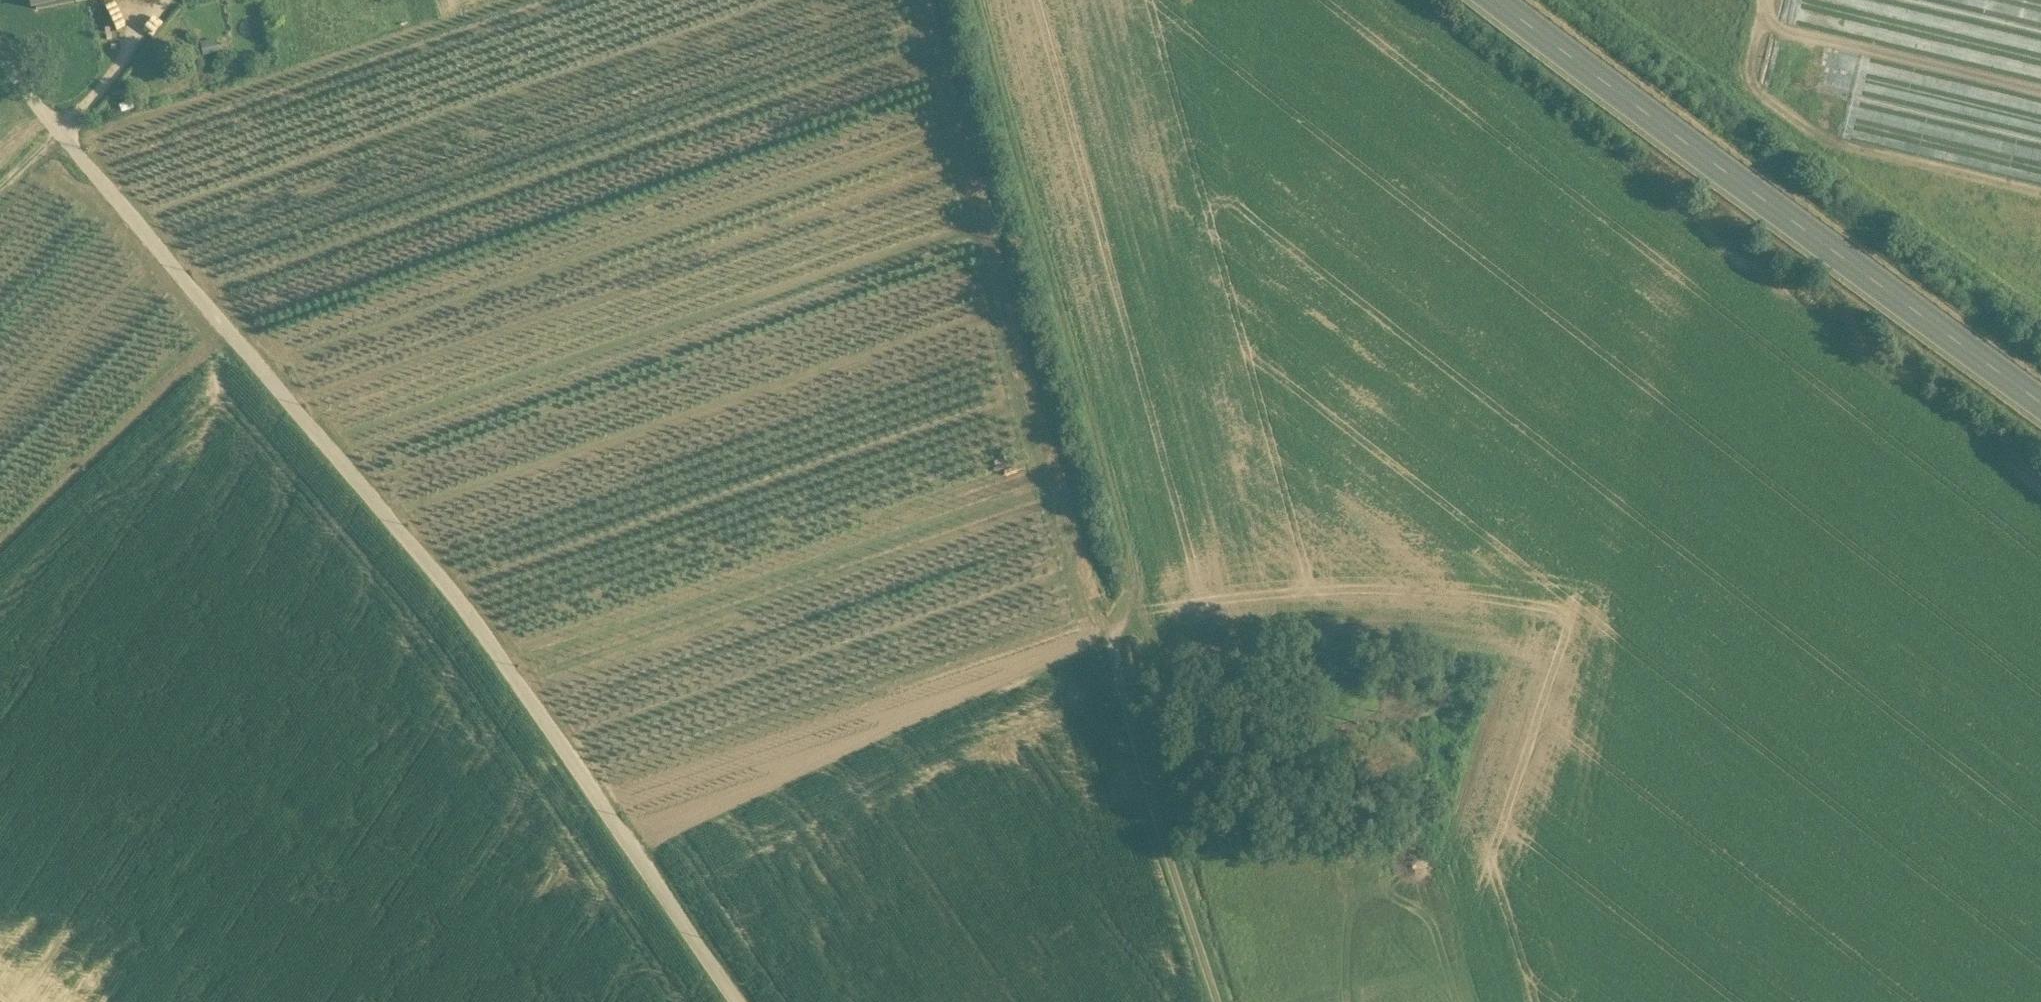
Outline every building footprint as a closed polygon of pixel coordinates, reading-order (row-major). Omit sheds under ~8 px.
[(37,10),(88,0),(35,0),(37,10)] [(217,42),(202,44),(204,56),(219,54),(217,42)]
